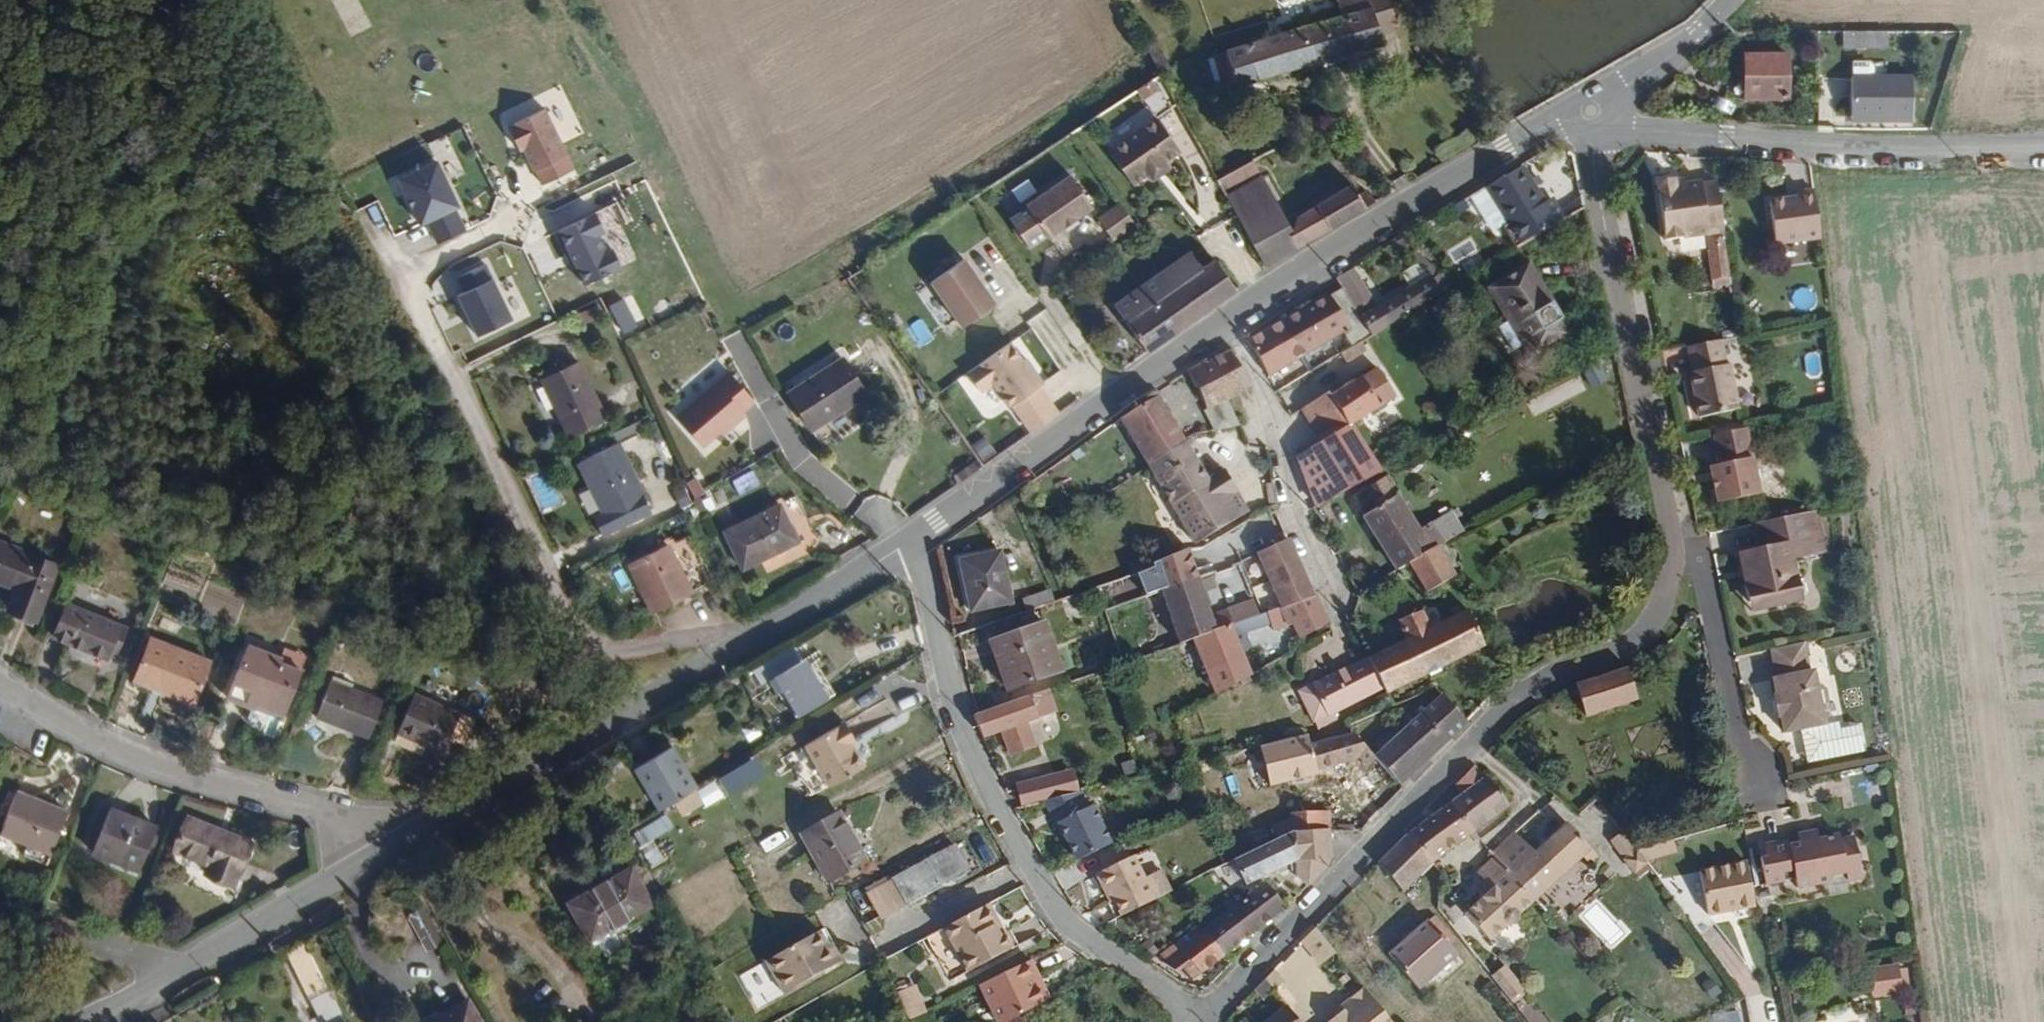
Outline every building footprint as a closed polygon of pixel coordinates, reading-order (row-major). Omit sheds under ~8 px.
[(1387,0),(1345,0),(1341,1),(1345,14),(1371,6),(1387,2),(1387,0)] [(1395,26),(1387,2),(1371,6),(1379,30),(1395,26)] [(1238,88),(1383,44),(1379,30),(1371,6),(1345,14),(1346,19),(1227,54),(1237,87),(1238,88)] [(1879,47),(1879,31),(1833,31),(1834,48),(1879,47)] [(1785,100),(1784,56),(1742,57),(1743,101),(1785,100)] [(1908,115),(1907,73),(1847,74),(1847,116),(1908,115)] [(573,172),(545,112),(510,129),(521,152),(525,151),(542,186),(573,172)] [(1163,165),(1178,153),(1155,120),(1108,154),(1130,185),(1146,175),(1151,182),(1167,171),(1163,165)] [(1293,234),(1256,163),(1219,184),(1266,269),(1306,247),(1378,205),(1373,199),(1367,193),(1361,198),(1354,186),(1300,219),(1293,234)] [(464,214),(443,169),(406,187),(428,232),(433,230),(441,246),(466,234),(458,217),(464,214)] [(1565,222),(1551,201),(1543,205),(1521,169),(1485,191),(1520,250),(1565,222)] [(1050,246),(1095,215),(1073,183),(1028,214),(1050,246)] [(1724,236),(1717,187),(1702,190),(1701,187),(1676,191),(1675,183),(1657,186),(1666,245),(1724,236)] [(1819,243),(1812,195),(1796,197),(1796,202),(1768,206),(1774,250),(1819,243)] [(545,235),(576,221),(570,207),(538,221),(545,235)] [(1109,235),(1131,218),(1124,208),(1100,223),(1109,235)] [(606,232),(598,215),(563,230),(587,286),(624,270),(615,250),(609,252),(601,234),(606,232)] [(1116,245),(1139,229),(1131,218),(1109,235),(1116,245)] [(996,305),(965,259),(932,281),(963,326),(996,305)] [(1237,295),(1216,264),(1203,274),(1189,259),(1150,287),(1155,294),(1158,291),(1186,331),(1215,311),(1237,295)] [(513,319),(488,263),(461,275),(469,291),(461,295),(467,307),(470,306),(476,320),(473,321),(479,334),(513,319)] [(1413,291),(1434,279),(1419,266),(1404,275),(1413,291)] [(1390,343),(1416,328),(1409,316),(1443,296),(1434,279),(1413,291),(1382,309),(1357,269),(1341,280),(1345,288),(1250,346),(1270,379),(1344,335),(1353,350),(1345,355),(1350,363),(1366,353),(1362,345),(1384,331),(1390,343)] [(1567,335),(1526,270),(1489,293),(1528,359),(1567,335)] [(1186,331),(1158,291),(1155,294),(1150,287),(1114,311),(1147,357),(1186,331)] [(1033,432),(1062,411),(1043,386),(1046,383),(1011,337),(966,370),(982,391),(996,381),(1033,432)] [(1210,368),(1207,364),(1189,376),(1210,414),(1206,417),(1216,435),(1236,432),(1241,430),(1228,404),(1252,389),(1235,353),(1210,368)] [(1350,363),(1345,355),(1342,358),(1346,365),(1350,363)] [(608,417),(580,360),(541,380),(568,436),(608,417)] [(811,438),(868,398),(844,363),(786,404),(811,438)] [(754,401),(727,369),(678,412),(705,443),(754,401)] [(1739,414),(1730,369),(1691,377),(1700,422),(1739,414)] [(1378,411),(1394,402),(1377,373),(1362,383),(1361,382),(1350,388),(1339,395),(1333,399),(1332,396),(1306,412),(1314,426),(1340,410),(1351,428),(1361,423),(1378,411)] [(1339,395),(1350,388),(1348,383),(1336,390),(1339,395)] [(1123,423),(1198,548),(1250,516),(1227,474),(1217,480),(1212,472),(1206,475),(1158,396),(1137,410),(1136,414),(1123,423)] [(1351,428),(1340,410),(1314,426),(1325,444),(1351,428)] [(1319,508),(1383,475),(1351,428),(1325,444),(1299,459),(1319,508)] [(652,511),(620,445),(582,464),(605,511),(596,515),(605,533),(652,511)] [(1754,496),(1746,459),(1705,469),(1713,505),(1754,496)] [(1399,573),(1412,567),(1428,597),(1456,581),(1438,554),(1454,545),(1439,523),(1423,534),(1394,489),(1397,487),(1391,477),(1385,480),(1385,479),(1354,499),(1399,573)] [(697,497),(707,491),(704,485),(694,490),(697,497)] [(697,497),(694,490),(681,497),(688,511),(701,505),(697,497)] [(720,516),(707,491),(697,497),(701,505),(709,522),(720,516)] [(805,542),(787,504),(730,532),(749,569),(805,542)] [(1799,605),(1791,564),(1814,557),(1805,517),(1757,527),(1762,552),(1744,556),(1749,580),(1743,582),(1748,608),(1764,604),(1766,612),(1799,605)] [(1145,541),(1160,533),(1156,525),(1141,533),(1145,541)] [(718,588),(695,541),(634,570),(657,619),(718,588)] [(1191,555),(1152,569),(1148,560),(1132,567),(1136,579),(1144,576),(1148,588),(1160,584),(1183,646),(1196,641),(1218,697),(1252,678),(1243,655),(1239,646),(1248,643),(1245,634),(1272,624),(1275,633),(1296,626),(1322,614),(1291,542),(1260,557),(1284,610),(1234,628),(1229,615),(1214,620),(1191,555)] [(1014,604),(1002,551),(961,561),(973,614),(1014,604)] [(50,574),(0,554),(0,592),(11,596),(1,619),(28,629),(50,574)] [(1032,612),(1057,604),(1053,595),(1029,604),(1032,612)] [(120,640),(127,624),(70,600),(56,633),(107,654),(114,637),(120,640)] [(1387,695),(1487,646),(1469,611),(1432,630),(1423,612),(1400,623),(1408,642),(1316,689),(1328,714),(1315,721),(1319,731),(1338,722),(1335,715),(1385,690),(1387,695)] [(1302,641),(1325,627),(1326,623),(1322,614),(1296,626),(1302,641)] [(1046,667),(1028,619),(981,636),(986,649),(992,668),(986,670),(992,686),(1046,667)] [(186,707),(207,653),(146,630),(126,683),(186,707)] [(471,648),(474,641),(460,635),(457,643),(471,648)] [(278,711),(297,663),(269,653),(270,650),(241,639),(219,695),(245,705),(247,699),(278,711)] [(1163,652),(1159,640),(1141,646),(1144,659),(1163,652)] [(499,650),(474,641),(471,648),(497,658),(499,650)] [(1251,651),(1248,643),(1239,646),(1243,655),(1251,651)] [(300,655),(272,644),(270,650),(269,653),(297,663),(300,655)] [(1808,676),(1802,647),(1770,653),(1776,683),(1771,684),(1775,700),(1772,700),(1776,721),(1779,721),(1783,737),(1823,729),(1812,675),(1808,676)] [(826,678),(807,648),(779,665),(811,717),(840,700),(826,678)] [(1639,701),(1629,670),(1577,687),(1587,718),(1639,701)] [(353,739),(372,691),(319,671),(304,709),(339,723),(335,731),(353,739)] [(450,732),(460,706),(400,682),(384,722),(411,733),(430,740),(436,725),(450,732)] [(1328,714),(1316,689),(1303,695),(1315,721),(1328,714)] [(1029,726),(1042,721),(1042,719),(1057,713),(1050,692),(984,715),(977,718),(984,736),(986,741),(1005,734),(1013,757),(1037,749),(1029,726)] [(1402,787),(1469,723),(1443,697),(1395,743),(1391,739),(1387,738),(1378,748),(1384,754),(1377,761),(1402,787)] [(278,711),(247,699),(245,705),(275,717),(278,711)] [(411,733),(384,722),(380,731),(408,742),(411,733)] [(871,767),(857,744),(862,741),(860,738),(851,723),(812,746),(836,787),(871,767)] [(1377,761),(1353,737),(1311,747),(1307,736),(1261,748),(1271,790),(1318,779),(1318,774),(1355,763),(1360,760),(1368,769),(1377,761)] [(700,790),(673,748),(637,771),(662,812),(700,790)] [(758,754),(719,775),(729,793),(768,773),(758,754)] [(1510,809),(1488,778),(1484,781),(1475,770),(1458,787),(1464,796),(1452,805),(1474,835),(1510,809)] [(1066,798),(1060,777),(1049,780),(1054,802),(1066,798)] [(1054,802),(1049,780),(1019,787),(1025,809),(1047,803),(1054,802)] [(1115,848),(1097,810),(1093,810),(1086,793),(1081,795),(1066,798),(1054,802),(1047,803),(1059,827),(1062,826),(1080,864),(1115,848)] [(53,860),(69,818),(17,798),(1,840),(53,860)] [(1474,835),(1452,805),(1416,830),(1410,838),(1433,866),(1474,835)] [(144,867),(160,822),(112,806),(97,850),(144,867)] [(1331,834),(1330,815),(1293,818),(1295,836),(1331,834)] [(855,839),(842,817),(805,839),(832,886),(870,864),(855,839)] [(231,892),(250,851),(187,824),(174,856),(208,871),(204,881),(231,892)] [(1520,917),(1584,861),(1590,868),(1599,860),(1569,826),(1535,856),(1514,834),(1492,853),(1498,859),(1482,873),(1487,880),(1483,885),(1485,894),(1481,901),(1465,914),(1490,943),(1506,928),(1512,929),(1520,921),(1520,917)] [(1333,862),(1331,834),(1295,836),(1279,844),(1236,865),(1248,889),(1288,867),(1290,873),(1296,873),(1298,880),(1311,889),(1331,869),(1330,863),(1333,862)] [(1236,865),(1279,844),(1276,837),(1223,863),(1227,869),(1236,865)] [(1862,861),(1861,853),(1857,854),(1855,840),(1840,842),(1839,837),(1789,848),(1788,843),(1759,849),(1766,886),(1796,881),(1798,890),(1828,884),(1827,879),(1847,875),(1848,882),(1862,880),(1859,861),(1862,861)] [(1404,894),(1433,866),(1410,838),(1382,867),(1404,894)] [(907,904),(967,869),(954,847),(894,882),(907,904)] [(1156,904),(1135,859),(1098,877),(1106,897),(1110,895),(1121,921),(1156,904)] [(1753,908),(1744,864),(1660,882),(1693,927),(1706,918),(1753,908)] [(591,953),(649,917),(626,880),(568,915),(591,953)] [(1203,976),(1286,911),(1267,886),(1248,900),(1244,895),(1236,901),(1240,906),(1163,963),(1187,979),(1200,972),(1203,976)] [(904,905),(895,890),(878,900),(886,915),(904,905)] [(411,916),(427,947),(444,939),(428,907),(411,916)] [(969,974),(1015,951),(1007,936),(1001,939),(995,928),(998,918),(994,911),(990,910),(987,909),(947,929),(952,939),(951,940),(969,974)] [(1007,936),(998,918),(995,928),(1001,939),(1007,936)] [(1459,957),(1452,948),(1458,943),(1438,918),(1431,925),(1429,922),(1390,956),(1419,991),(1459,957)] [(1699,935),(1712,926),(1706,918),(1693,927),(1699,935)] [(827,927),(767,957),(784,992),(845,962),(827,927)] [(933,949),(952,939),(947,929),(929,939),(933,949)] [(1324,955),(1304,930),(1288,946),(1306,969),(1324,955)] [(1022,947),(1014,932),(1007,936),(1015,951),(1022,947)] [(312,954),(295,964),(294,964),(325,1021),(349,1021),(312,954)] [(1034,981),(1040,978),(1033,963),(982,987),(998,1021),(1013,1021),(1036,1009),(1046,1004),(1034,981)] [(1909,963),(1871,964),(1872,997),(1910,996),(1909,963)] [(1522,988),(1502,965),(1490,975),(1509,999),(1522,988)] [(1286,984),(1276,973),(1267,981),(1276,993),(1286,984)] [(1051,1001),(1040,978),(1034,981),(1046,1004),(1051,1001)] [(1276,993),(1267,981),(1260,989),(1269,1000),(1276,993)] [(1368,987),(1322,1021),(1394,1021),(1368,987)] [(1036,1009),(1013,1021),(1042,1021),(1036,1009)] [(1290,1010),(1274,1021),(1300,1021),(1290,1010)]
